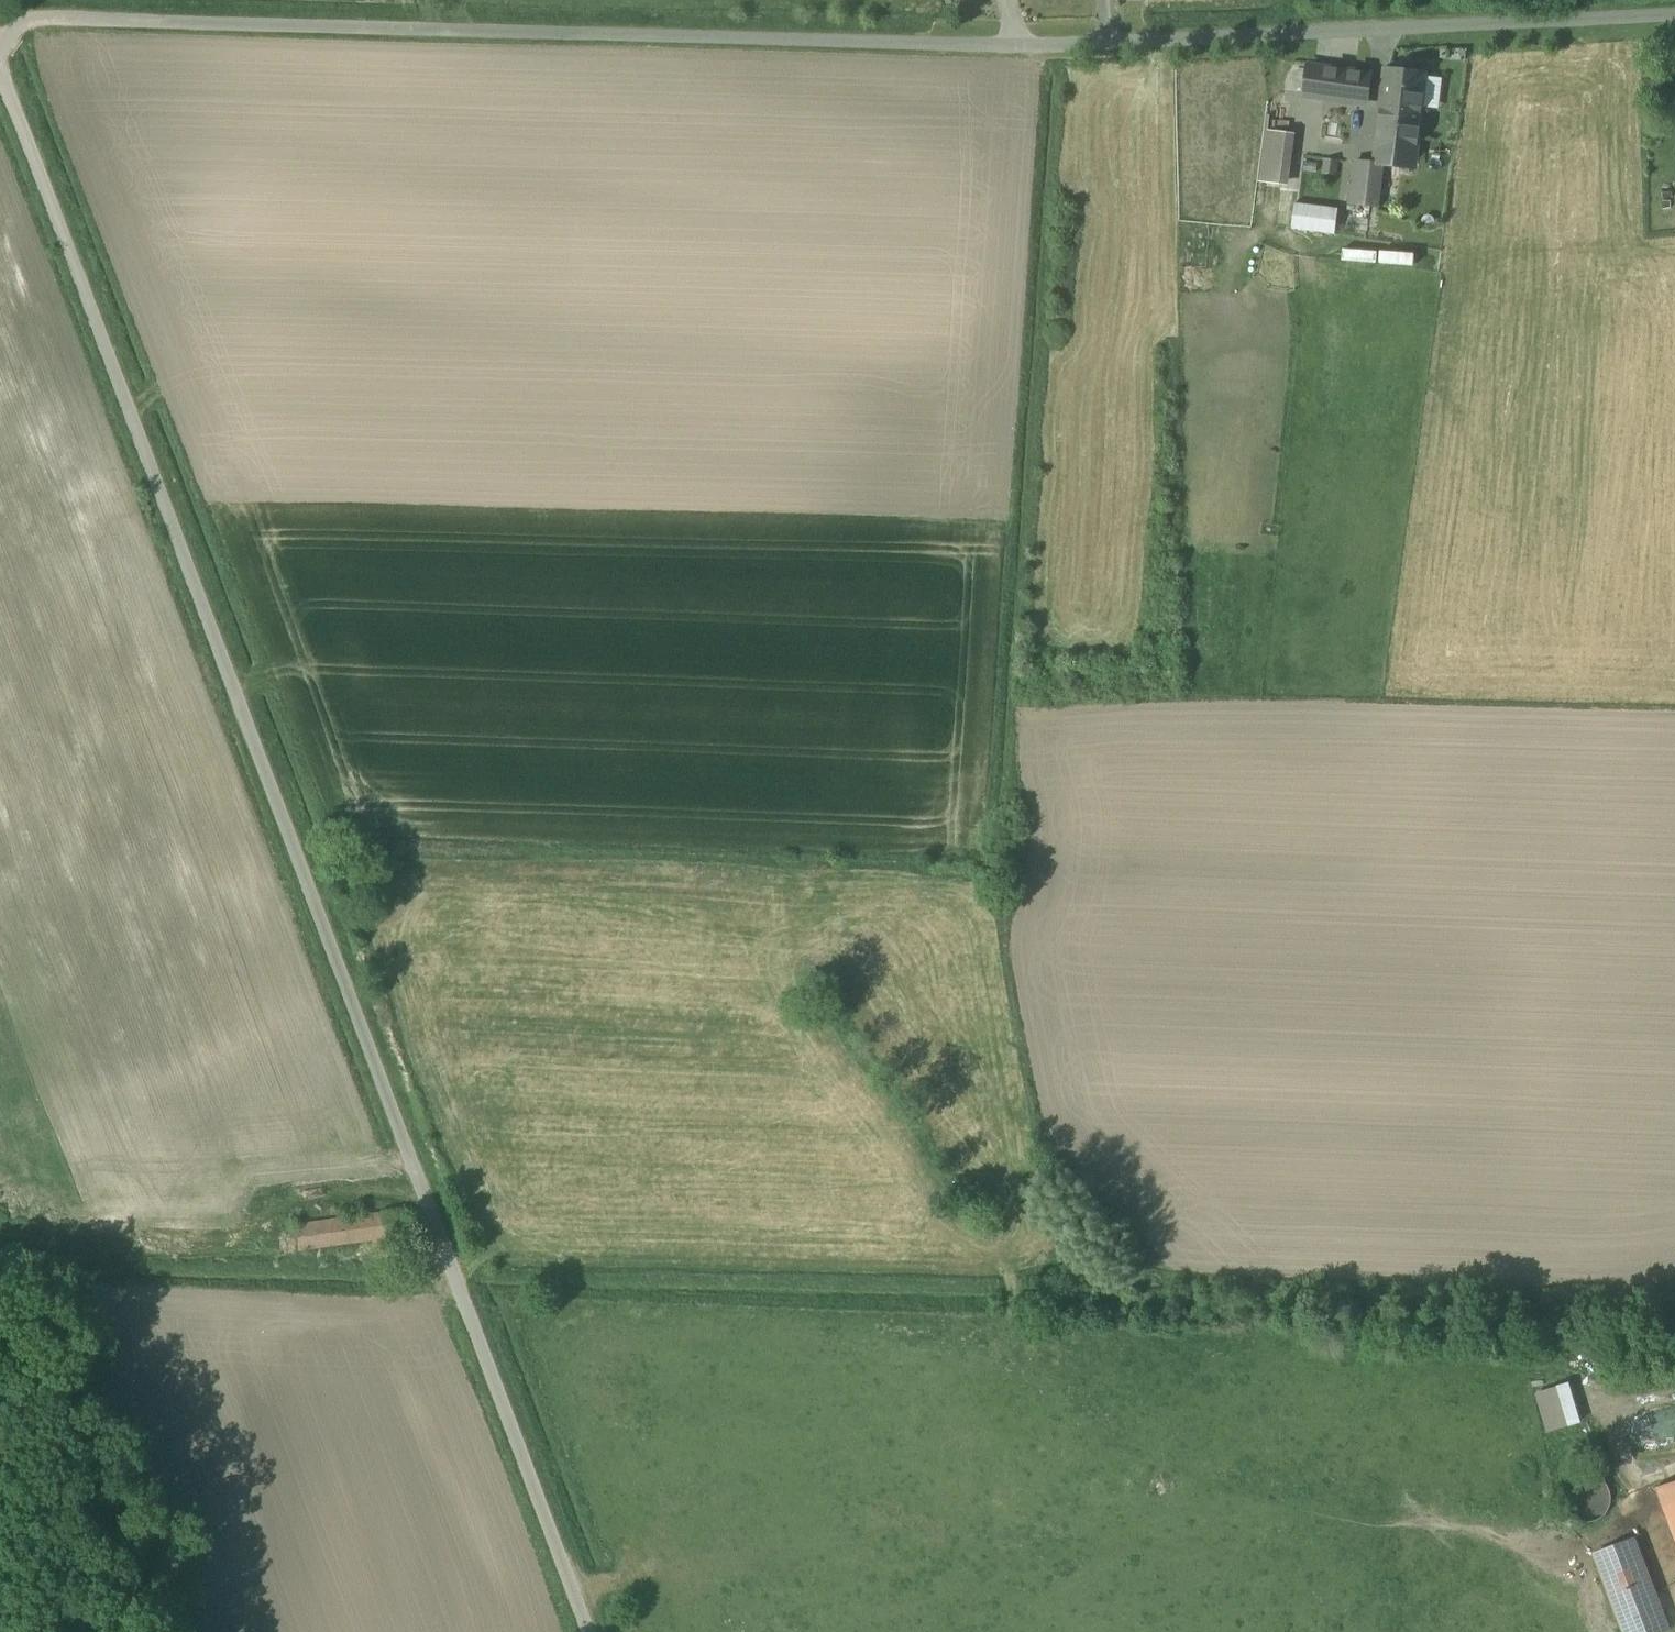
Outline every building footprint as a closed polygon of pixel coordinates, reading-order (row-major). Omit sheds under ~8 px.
[(1364,78),(1300,70),(1296,98),(1361,105),(1364,78)] [(1414,109),(1370,103),(1362,167),(1348,165),(1343,209),(1373,214),(1378,171),(1407,174),(1414,109)] [(1294,110),(1262,104),(1252,187),(1283,192),(1294,110)] [(395,1211),(291,1227),(294,1251),(399,1234),(395,1211)] [(1542,1392),(1555,1432),(1593,1419),(1579,1379),(1542,1392)] [(1651,1491),(1674,1557),(1674,1482),(1651,1491)] [(1589,1557),(1619,1631),(1663,1631),(1628,1542),(1589,1557)]
